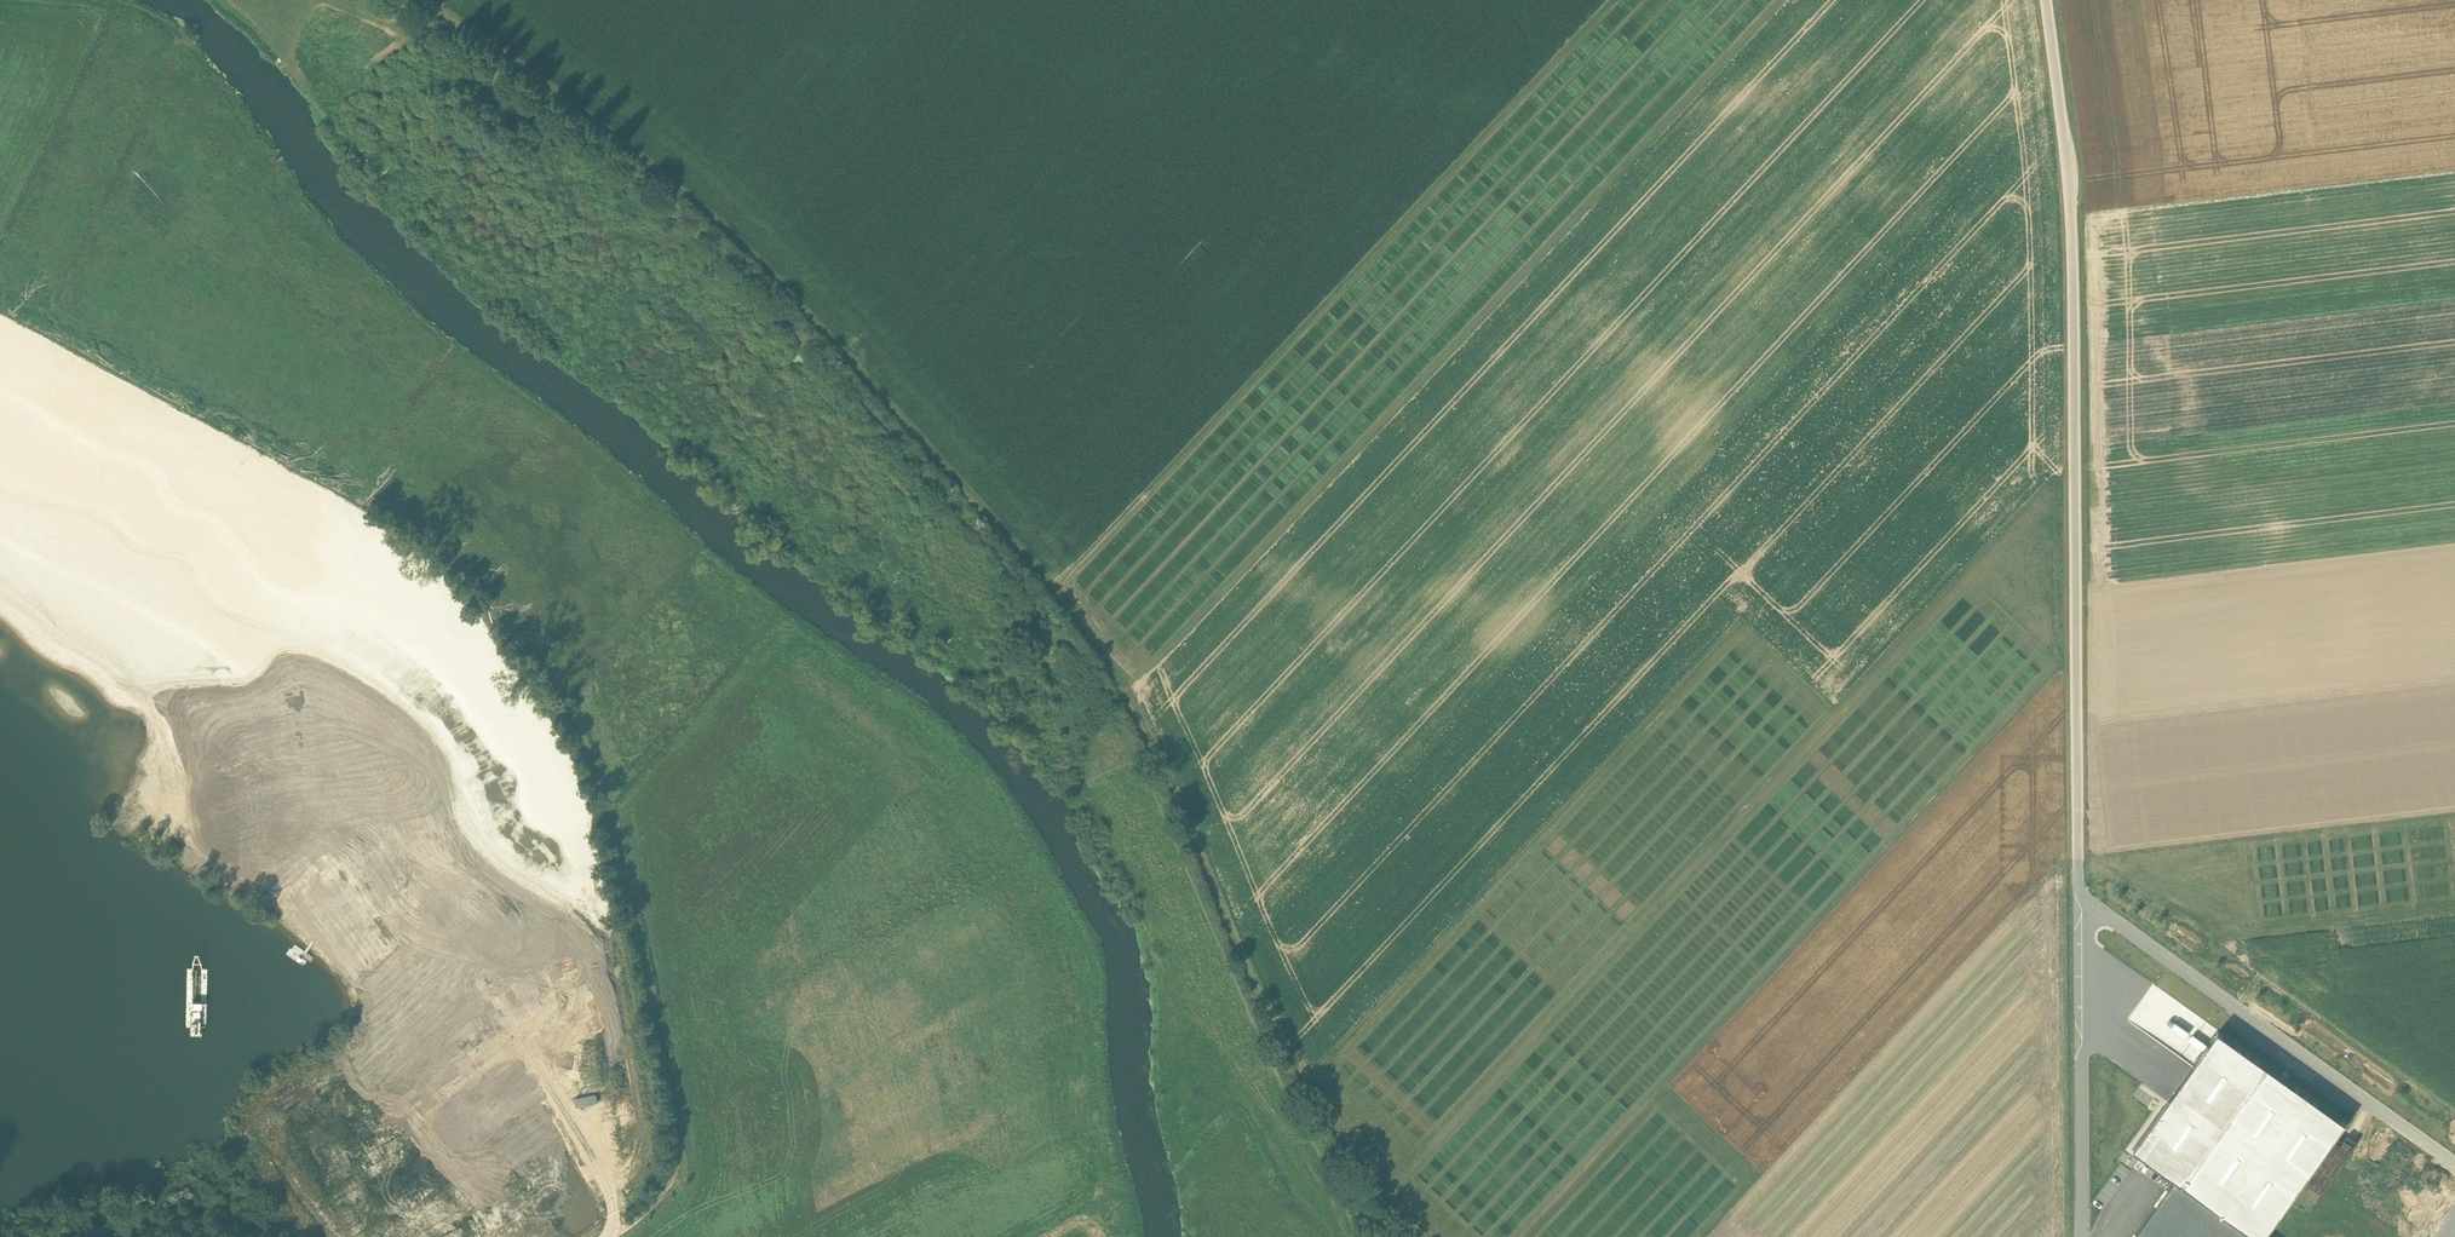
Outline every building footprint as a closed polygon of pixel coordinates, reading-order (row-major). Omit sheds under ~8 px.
[(393,875),(385,880),(396,899),(404,894),(393,875)] [(2347,1122),(2219,1030),(2144,1135),(2140,1140),(2134,1148),(2177,1179),(2135,1236),(2265,1236),(2347,1122)]
